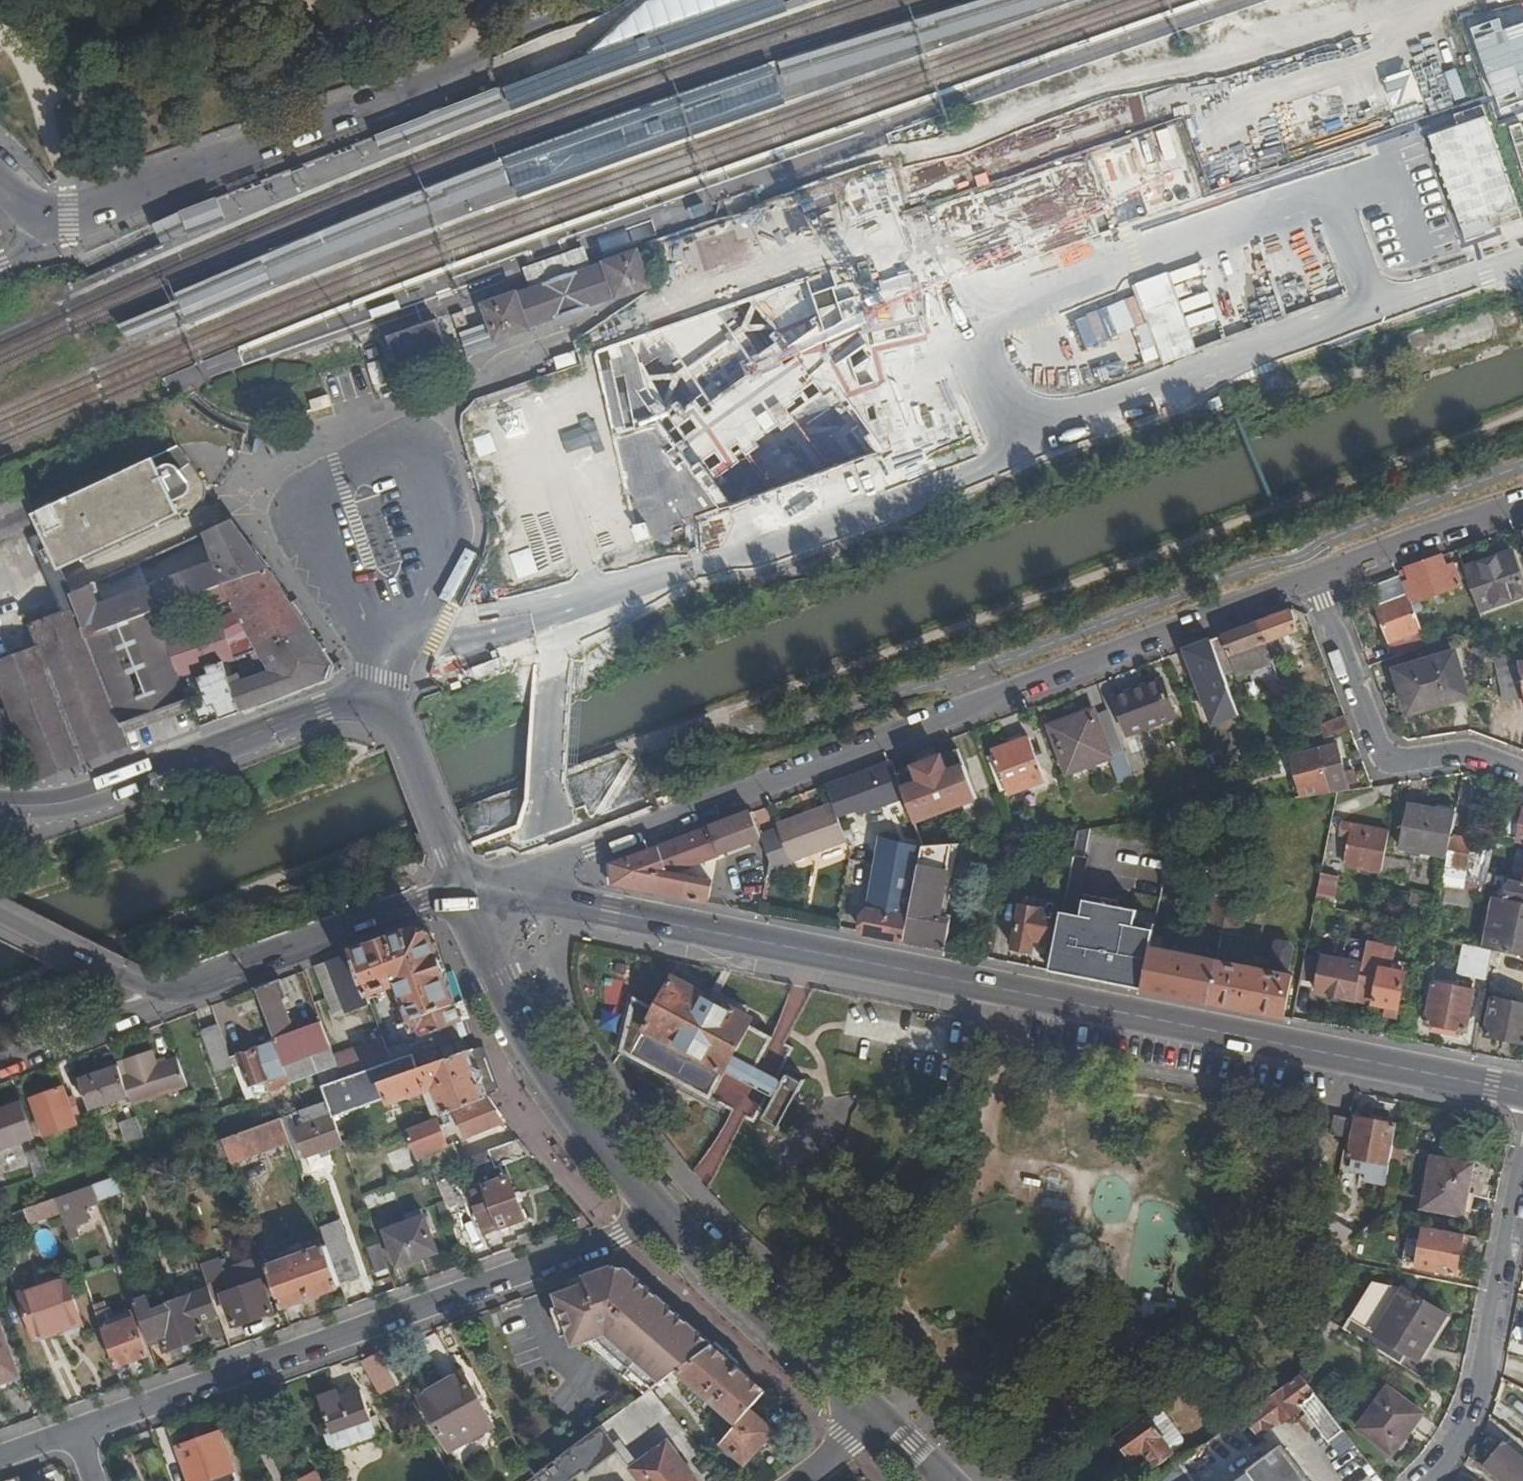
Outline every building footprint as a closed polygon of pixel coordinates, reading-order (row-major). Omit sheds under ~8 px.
[(789,90),(1074,1),(1074,0),(1010,0),(782,71),(789,90)] [(1467,27),(1494,108),(1522,98),(1522,9),(1467,27)] [(644,41),(634,44),(636,49),(638,54),(647,50),(644,41)] [(791,106),(777,67),(666,104),(590,131),(493,166),(507,204),(598,171),(666,147),(791,106)] [(503,106),(496,89),(374,137),(379,153),(503,106)] [(1432,132),(1461,235),(1522,218),(1522,204),(1497,114),(1432,132)] [(1113,223),(1198,198),(1176,124),(1151,132),(1177,134),(924,208),(921,233),(955,236),(956,221),(991,211),(1007,212),(1012,211),(1050,214),(1064,210),(1063,226),(1073,227),(1084,224),(1085,212),(1108,205),(1113,223)] [(261,261),(270,283),(499,191),(490,169),(261,261)] [(223,223),(214,202),(207,201),(153,226),(161,247),(223,223)] [(702,207),(692,210),(694,215),(695,219),(705,216),(702,207)] [(493,334),(495,340),(528,329),(527,326),(542,320),(554,317),(555,319),(573,313),(588,308),(588,305),(615,296),(615,299),(650,286),(637,249),(604,261),(603,261),(604,264),(588,270),(577,274),(575,271),(560,276),(543,282),(543,285),(535,288),(516,295),(515,293),(483,304),(490,324),(493,334)] [(270,283),(261,261),(139,312),(152,345),(274,293),(270,283)] [(856,261),(597,354),(640,544),(882,449),(962,418),(911,270),(865,280),(856,261)] [(1148,367),(1199,351),(1173,271),(1136,283),(1140,296),(1085,314),(1085,315),(1069,320),(1079,351),(1137,332),(1148,367)] [(468,324),(463,310),(456,312),(450,315),(455,329),(468,324)] [(405,382),(452,366),(447,351),(436,321),(388,337),(405,382)] [(493,334),(490,324),(460,335),(468,359),(482,354),(498,349),(495,340),(493,334)] [(562,369),(581,363),(577,351),(558,357),(562,369)] [(309,401),(313,413),(332,408),(328,395),(309,401)] [(177,446),(156,416),(127,429),(132,443),(92,461),(89,456),(70,467),(74,478),(63,484),(69,498),(152,459),(177,446)] [(190,463),(177,446),(171,453),(183,467),(190,463)] [(36,514),(39,522),(61,567),(178,511),(173,501),(186,494),(192,487),(183,467),(170,463),(158,469),(152,459),(69,498),(36,514)] [(0,472),(0,539),(39,522),(36,514),(15,465),(0,472)] [(268,569),(231,519),(204,532),(218,562),(105,604),(96,582),(72,593),(76,606),(86,631),(88,636),(154,612),(206,592),(223,586),(268,569)] [(1463,571),(1478,614),(1522,599),(1522,589),(1511,555),(1463,571)] [(1416,567),(1399,573),(1408,596),(1377,608),(1389,644),(1421,632),(1411,605),(1461,587),(1454,566),(1445,569),(1441,558),(1416,567)] [(333,666),(268,569),(223,586),(206,592),(212,606),(233,598),(235,604),(200,619),(202,626),(165,640),(179,676),(205,666),(210,673),(200,678),(209,707),(215,704),(222,719),(329,677),(333,666)] [(76,606),(66,611),(31,625),(41,648),(86,631),(76,606)] [(25,749),(36,778),(129,744),(126,734),(123,725),(188,698),(179,676),(165,640),(154,612),(88,636),(86,631),(41,648),(0,663),(0,683),(12,714),(2,718),(0,713),(0,742),(25,749)] [(1291,612),(1258,625),(1265,644),(1298,631),(1291,612)] [(1225,636),(1211,642),(1224,677),(1237,672),(1238,677),(1272,664),(1265,644),(1258,625),(1225,636)] [(1456,637),(1437,644),(1441,653),(1459,647),(1456,637)] [(1211,642),(1187,650),(1215,726),(1239,717),(1231,696),(1224,677),(1211,642)] [(1522,695),(1522,691),(1517,663),(1496,653),(1504,698),(1522,695)] [(1409,715),(1467,698),(1454,654),(1397,671),(1409,715)] [(479,665),(481,677),(505,673),(502,660),(479,665)] [(1289,681),(1279,685),(1284,696),(1294,692),(1289,681)] [(1127,736),(1175,718),(1161,682),(1113,699),(1127,736)] [(1284,696),(1279,685),(1269,688),(1273,700),(1284,696)] [(123,725),(126,734),(193,710),(188,698),(123,725)] [(1118,787),(1134,782),(1129,768),(1108,712),(1093,717),(1092,714),(1052,730),(1069,774),(1108,760),(1118,787)] [(1351,732),(1345,717),(1321,726),(1325,741),(1351,732)] [(1043,784),(1027,740),(990,754),(1006,797),(1043,784)] [(1297,799),(1350,791),(1336,745),(1291,758),(1296,778),(1292,779),(1297,799)] [(957,751),(895,774),(901,790),(913,824),(976,800),(957,751)] [(1213,754),(1201,758),(1210,782),(1222,778),(1213,754)] [(865,804),(901,790),(895,774),(890,762),(857,775),(854,776),(865,804)] [(845,842),(831,806),(775,826),(777,831),(758,839),(759,840),(768,866),(766,876),(791,868),(789,863),(845,842)] [(1452,838),(1456,815),(1407,807),(1399,847),(1448,857),(1451,842),(1452,838)] [(717,855),(759,840),(758,839),(750,815),(712,829),(708,830),(717,855)] [(1387,844),(1389,832),(1343,824),(1341,836),(1350,838),(1345,865),(1381,873),(1387,844)] [(701,862),(717,855),(708,830),(686,839),(612,866),(613,886),(642,892),(653,894),(657,874),(669,876),(670,875),(693,866),(693,875),(699,876),(701,862)] [(862,935),(903,943),(917,873),(922,850),(922,846),(879,840),(873,867),(876,868),(862,935)] [(1441,887),(1468,892),(1477,894),(1478,888),(1463,885),(1470,846),(1451,842),(1448,857),(1441,887)] [(929,948),(945,951),(950,922),(937,919),(951,848),(922,850),(917,873),(903,943),(929,948)] [(1498,855),(1491,854),(1488,868),(1496,869),(1498,855)] [(657,874),(653,894),(723,908),(730,861),(715,867),(718,856),(717,855),(701,862),(699,876),(693,875),(689,874),(688,879),(683,879),(669,876),(657,874)] [(1496,869),(1488,868),(1485,885),(1492,886),(1496,869)] [(1340,875),(1320,871),(1313,906),(1334,910),(1340,875)] [(1522,903),(1522,884),(1522,878),(1510,875),(1506,900),(1522,903)] [(1441,887),(1439,900),(1466,905),(1468,892),(1441,887)] [(1082,914),(1062,910),(1051,968),(1142,986),(1148,958),(1152,937),(1154,927),(1134,923),(1138,906),(1085,896),(1082,914)] [(1522,957),(1522,903),(1506,900),(1495,898),(1484,949),(1493,951),(1503,953),(1522,957)] [(1202,944),(1218,948),(1221,934),(1221,931),(1227,903),(1211,899),(1202,944)] [(1221,931),(1221,934),(1237,937),(1243,906),(1227,903),(1221,931)] [(1049,944),(1055,914),(1020,907),(1012,949),(1030,952),(1032,941),(1049,944)] [(407,1021),(454,1004),(445,977),(431,935),(416,929),(373,945),(352,953),(367,995),(400,984),(404,996),(395,1000),(403,1022),(407,1021)] [(1207,1002),(1215,961),(1174,952),(1176,942),(1152,937),(1148,958),(1142,986),(1142,990),(1152,992),(1207,1002)] [(1278,1016),(1282,1017),(1291,976),(1283,974),(1287,971),(1292,948),(1289,943),(1278,941),(1273,945),(1268,971),(1215,961),(1207,1002),(1210,1003),(1278,1016)] [(1367,944),(1360,976),(1378,979),(1374,1003),(1388,1006),(1386,1015),(1396,1017),(1404,973),(1391,970),(1393,961),(1394,953),(1380,950),(1381,945),(1367,942),(1367,944)] [(1316,992),(1356,999),(1360,979),(1360,976),(1367,944),(1359,943),(1354,963),(1322,957),(1316,992)] [(1490,966),(1493,951),(1484,949),(1475,947),(1470,972),(1487,976),(1490,966)] [(1493,951),(1490,966),(1500,968),(1503,953),(1493,951)] [(367,995),(352,953),(315,967),(333,1016),(370,1003),(367,995)] [(1301,967),(1299,978),(1313,981),(1318,956),(1304,954),(1301,967)] [(1391,970),(1404,973),(1406,962),(1393,961),(1391,970)] [(312,1075),(337,1067),(333,1055),(322,1024),(295,1034),(283,1000),(288,997),(281,979),(256,989),(276,1043),(289,1080),(291,1083),(312,1075)] [(777,1044),(761,1036),(738,1082),(644,1031),(665,992),(642,980),(622,1056),(739,1116),(754,1125),(791,1052),(777,1044)] [(761,1036),(765,1029),(711,1000),(672,980),(665,992),(644,1031),(738,1082),(761,1036)] [(1465,1031),(1474,991),(1434,983),(1425,1023),(1465,1031)] [(1493,1000),(1486,1035),(1522,1043),(1522,1006),(1493,1000)] [(424,1036),(461,1023),(457,1013),(454,1004),(407,1021),(411,1031),(420,1028),(424,1036)] [(405,1043),(424,1036),(420,1028),(411,1031),(407,1021),(403,1022),(398,1025),(405,1043)] [(232,1061),(231,1058),(219,1023),(203,1030),(216,1067),(232,1061)] [(458,1036),(461,1035),(458,1026),(406,1045),(409,1055),(458,1036)] [(348,1064),(388,1050),(383,1038),(333,1055),(337,1067),(348,1064)] [(421,1068),(465,1052),(459,1039),(414,1055),(419,1069),(421,1068)] [(288,1084),(291,1083),(289,1080),(276,1043),(231,1058),(232,1061),(238,1077),(246,1100),(254,1097),(251,1087),(258,1085),(265,1082),(268,1091),(288,1084)] [(409,1055),(406,1045),(405,1043),(388,1050),(348,1064),(337,1067),(320,1074),(324,1087),(346,1079),(410,1057),(409,1055)] [(140,1101),(187,1084),(176,1055),(159,1062),(154,1050),(125,1060),(140,1101)] [(446,1114),(487,1096),(484,1086),(479,1073),(470,1050),(467,1051),(465,1052),(421,1068),(419,1069),(383,1082),(388,1097),(391,1102),(424,1091),(435,1118),(446,1114)] [(329,1102),(383,1082),(419,1069),(414,1055),(410,1057),(346,1079),(324,1087),(329,1099),(329,1102)] [(132,1104),(140,1101),(125,1060),(117,1063),(118,1065),(128,1093),(132,1104)] [(118,1065),(79,1079),(90,1108),(128,1093),(118,1065)] [(334,1117),(351,1111),(388,1097),(383,1082),(329,1102),(334,1117)] [(254,1097),(261,1094),(258,1085),(251,1087),(254,1097)] [(31,1099),(45,1136),(77,1124),(75,1117),(81,1114),(74,1098),(69,1100),(64,1087),(31,1099)] [(469,1138),(505,1123),(498,1113),(487,1096),(446,1114),(435,1118),(402,1131),(415,1161),(469,1138)] [(297,1160),(344,1144),(338,1126),(334,1117),(329,1102),(282,1118),(290,1142),(297,1160)] [(0,1110),(0,1149),(33,1137),(21,1103),(0,1110)] [(344,1144),(347,1152),(363,1146),(351,1111),(334,1117),(338,1126),(344,1144)] [(1347,1136),(1350,1120),(1333,1117),(1329,1135),(1347,1139),(1347,1136)] [(231,1163),(290,1142),(282,1118),(276,1120),(223,1139),(228,1154),(231,1163)] [(1395,1134),(1396,1127),(1355,1119),(1348,1158),(1389,1166),(1395,1134)] [(1321,1127),(1299,1132),(1318,1166),(1333,1148),(1321,1127)] [(208,1161),(228,1154),(223,1139),(221,1140),(202,1146),(208,1161)] [(489,1150),(495,1167),(529,1155),(517,1140),(489,1150)] [(48,1171),(40,1148),(29,1152),(37,1175),(47,1171),(48,1171)] [(470,1177),(495,1167),(489,1150),(464,1159),(470,1177)] [(1463,1216),(1472,1167),(1431,1159),(1423,1208),(1463,1216)] [(525,1219),(509,1176),(485,1185),(491,1201),(476,1207),(486,1233),(525,1219)] [(83,1204),(97,1198),(92,1185),(55,1199),(60,1212),(68,1235),(74,1234),(70,1224),(87,1218),(83,1204)] [(60,1212),(55,1199),(26,1209),(30,1223),(60,1212)] [(319,1222),(312,1203),(302,1207),(309,1226),(319,1222)] [(407,1224),(425,1218),(421,1209),(404,1216),(407,1224)] [(14,1213),(20,1229),(26,1226),(20,1211),(14,1213)] [(22,1234),(20,1229),(14,1213),(0,1218),(0,1241),(22,1234)] [(327,1244),(339,1278),(358,1272),(337,1215),(319,1222),(320,1226),(327,1244)] [(436,1251),(425,1218),(407,1224),(387,1232),(398,1264),(414,1259),(420,1257),(436,1251)] [(1455,1277),(1463,1235),(1425,1228),(1417,1270),(1455,1277)] [(1349,1260),(1352,1239),(1328,1256),(1349,1260)] [(388,1268),(379,1243),(366,1248),(375,1273),(388,1268)] [(298,1302),(342,1287),(340,1281),(339,1278),(327,1244),(282,1260),(298,1302)] [(266,1294),(277,1291),(268,1266),(265,1257),(224,1272),(220,1259),(201,1266),(210,1290),(214,1298),(223,1296),(235,1326),(272,1312),(266,1294)] [(277,1291),(283,1308),(298,1302),(282,1260),(268,1266),(277,1291)] [(657,1385),(713,1343),(676,1311),(626,1268),(614,1265),(554,1286),(575,1345),(587,1341),(646,1393),(652,1388),(657,1385)] [(1393,1361),(1400,1365),(1406,1354),(1418,1362),(1445,1316),(1402,1289),(1371,1284),(1343,1331),(1393,1361)] [(202,1322),(219,1315),(214,1298),(210,1290),(180,1301),(175,1302),(179,1313),(173,1316),(183,1344),(207,1336),(202,1322)] [(166,1350),(182,1345),(183,1344),(173,1316),(179,1313),(175,1302),(152,1310),(147,1297),(135,1301),(149,1341),(160,1337),(166,1350)] [(102,1329),(110,1326),(102,1303),(94,1306),(95,1309),(99,1320),(102,1329)] [(111,1353),(116,1368),(129,1363),(136,1360),(149,1355),(135,1317),(110,1326),(102,1329),(103,1331),(109,1348),(111,1353)] [(103,1331),(102,1329),(99,1320),(61,1334),(71,1362),(104,1350),(98,1333),(103,1331)] [(14,1388),(21,1385),(0,1327),(0,1382),(10,1379),(14,1388)] [(104,1350),(109,1348),(103,1331),(98,1333),(104,1350)] [(751,1408),(766,1390),(740,1367),(713,1343),(657,1385),(665,1396),(689,1378),(739,1421),(751,1408)] [(399,1383),(381,1352),(365,1361),(382,1392),(399,1383)] [(445,1451),(491,1426),(462,1374),(418,1398),(445,1451)] [(1271,1396),(1243,1416),(1259,1436),(1279,1421),(1281,1423),(1283,1422),(1287,1425),(1297,1418),(1295,1412),(1298,1411),(1296,1409),(1301,1405),(1307,1414),(1312,1421),(1327,1442),(1342,1431),(1332,1417),(1331,1416),(1300,1375),(1271,1396)] [(14,1388),(10,1379),(0,1382),(0,1393),(14,1388)] [(665,1396),(657,1385),(652,1388),(661,1399),(665,1396)] [(620,1449),(670,1411),(661,1399),(652,1388),(646,1393),(621,1412),(602,1426),(620,1449)] [(377,1434),(376,1433),(371,1417),(361,1389),(341,1396),(338,1389),(319,1396),(331,1431),(324,1433),(331,1451),(377,1434)] [(1391,1454),(1421,1414),(1386,1389),(1356,1428),(1391,1454)] [(775,1428),(751,1408),(739,1421),(722,1441),(746,1460),(775,1428)] [(371,1417),(376,1433),(381,1431),(375,1415),(371,1417)] [(1224,1430),(1219,1434),(1248,1472),(1254,1480),(1299,1480),(1285,1463),(1283,1465),(1272,1451),(1270,1452),(1258,1437),(1259,1436),(1243,1416),(1224,1430)] [(1154,1466),(1173,1452),(1147,1418),(1118,1439),(1131,1457),(1141,1450),(1154,1466)] [(620,1449),(602,1426),(567,1452),(536,1474),(541,1480),(574,1480),(572,1478),(585,1468),(588,1472),(620,1449)] [(178,1446),(190,1480),(239,1480),(220,1431),(178,1446)] [(1219,1434),(1178,1463),(1185,1472),(1192,1480),(1236,1480),(1248,1472),(1219,1434)] [(644,1480),(700,1480),(670,1440),(633,1467),(644,1480)] [(1299,1480),(1304,1480),(1278,1446),(1272,1451),(1283,1465),(1285,1463),(1299,1480)] [(1486,1470),(1499,1480),(1522,1480),(1522,1461),(1506,1446),(1486,1470)] [(318,1471),(300,1479),(301,1480),(322,1480),(322,1479),(318,1471)] [(1192,1480),(1185,1472),(1173,1480),(1192,1480)] [(1248,1472),(1236,1480),(1254,1480),(1248,1472)]
